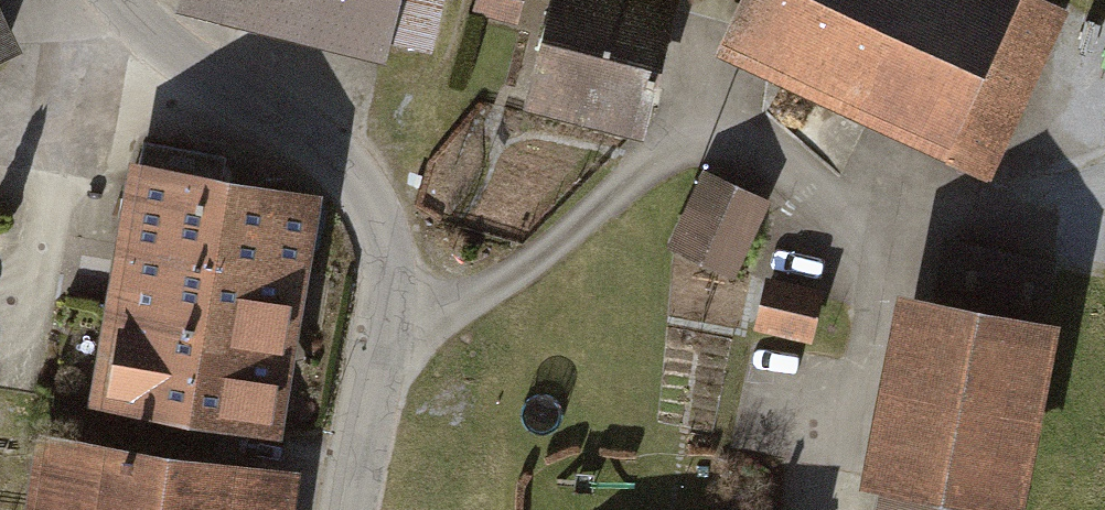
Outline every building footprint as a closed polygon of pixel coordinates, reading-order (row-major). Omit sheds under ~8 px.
[(382,71),(402,0),(179,0),(175,15),(382,71)] [(526,122),(623,145),(638,87),(661,92),(684,0),(481,0),(476,21),(547,38),(526,122)] [(715,61),(988,185),(1064,20),(1020,0),(743,0),(715,61)] [(0,30),(0,70),(15,63),(0,30)] [(132,168),(112,288),(311,321),(331,201),(132,168)] [(771,205),(708,179),(677,254),(740,280),(771,205)] [(882,509),(1023,509),(1061,324),(1045,320),(1057,264),(945,241),(934,296),(906,290),(866,483),(886,487),(882,509)] [(824,299),(773,287),(761,334),(812,346),(824,299)] [(112,288),(92,408),(291,441),(311,321),(112,288)] [(309,478),(49,434),(36,509),(303,509),(309,478)]
